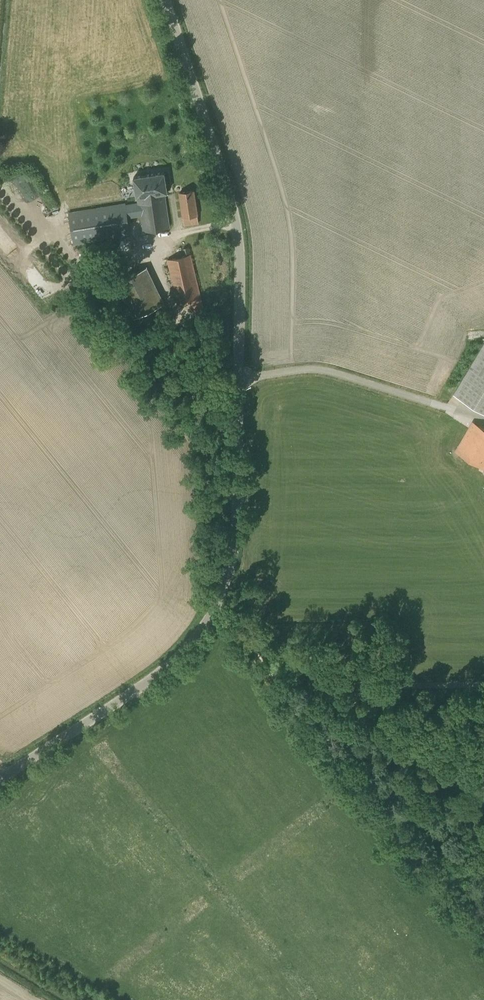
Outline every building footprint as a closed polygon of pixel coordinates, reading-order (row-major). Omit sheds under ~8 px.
[(134,176),(137,197),(138,202),(126,204),(126,202),(91,208),(97,241),(131,235),(128,217),(141,215),(143,231),(170,226),(165,193),(168,192),(164,171),(134,176)] [(199,215),(195,190),(179,192),(182,217),(184,217),(185,225),(199,223),(198,215),(199,215)] [(177,301),(190,298),(193,317),(206,314),(203,304),(205,303),(204,296),(201,296),(189,246),(183,248),(185,255),(167,259),(177,301)] [(147,267),(116,282),(134,318),(165,302),(147,267)] [(483,412),(483,345),(454,393),(483,412)] [(455,451),(483,468),(483,427),(472,421),(455,451)]
